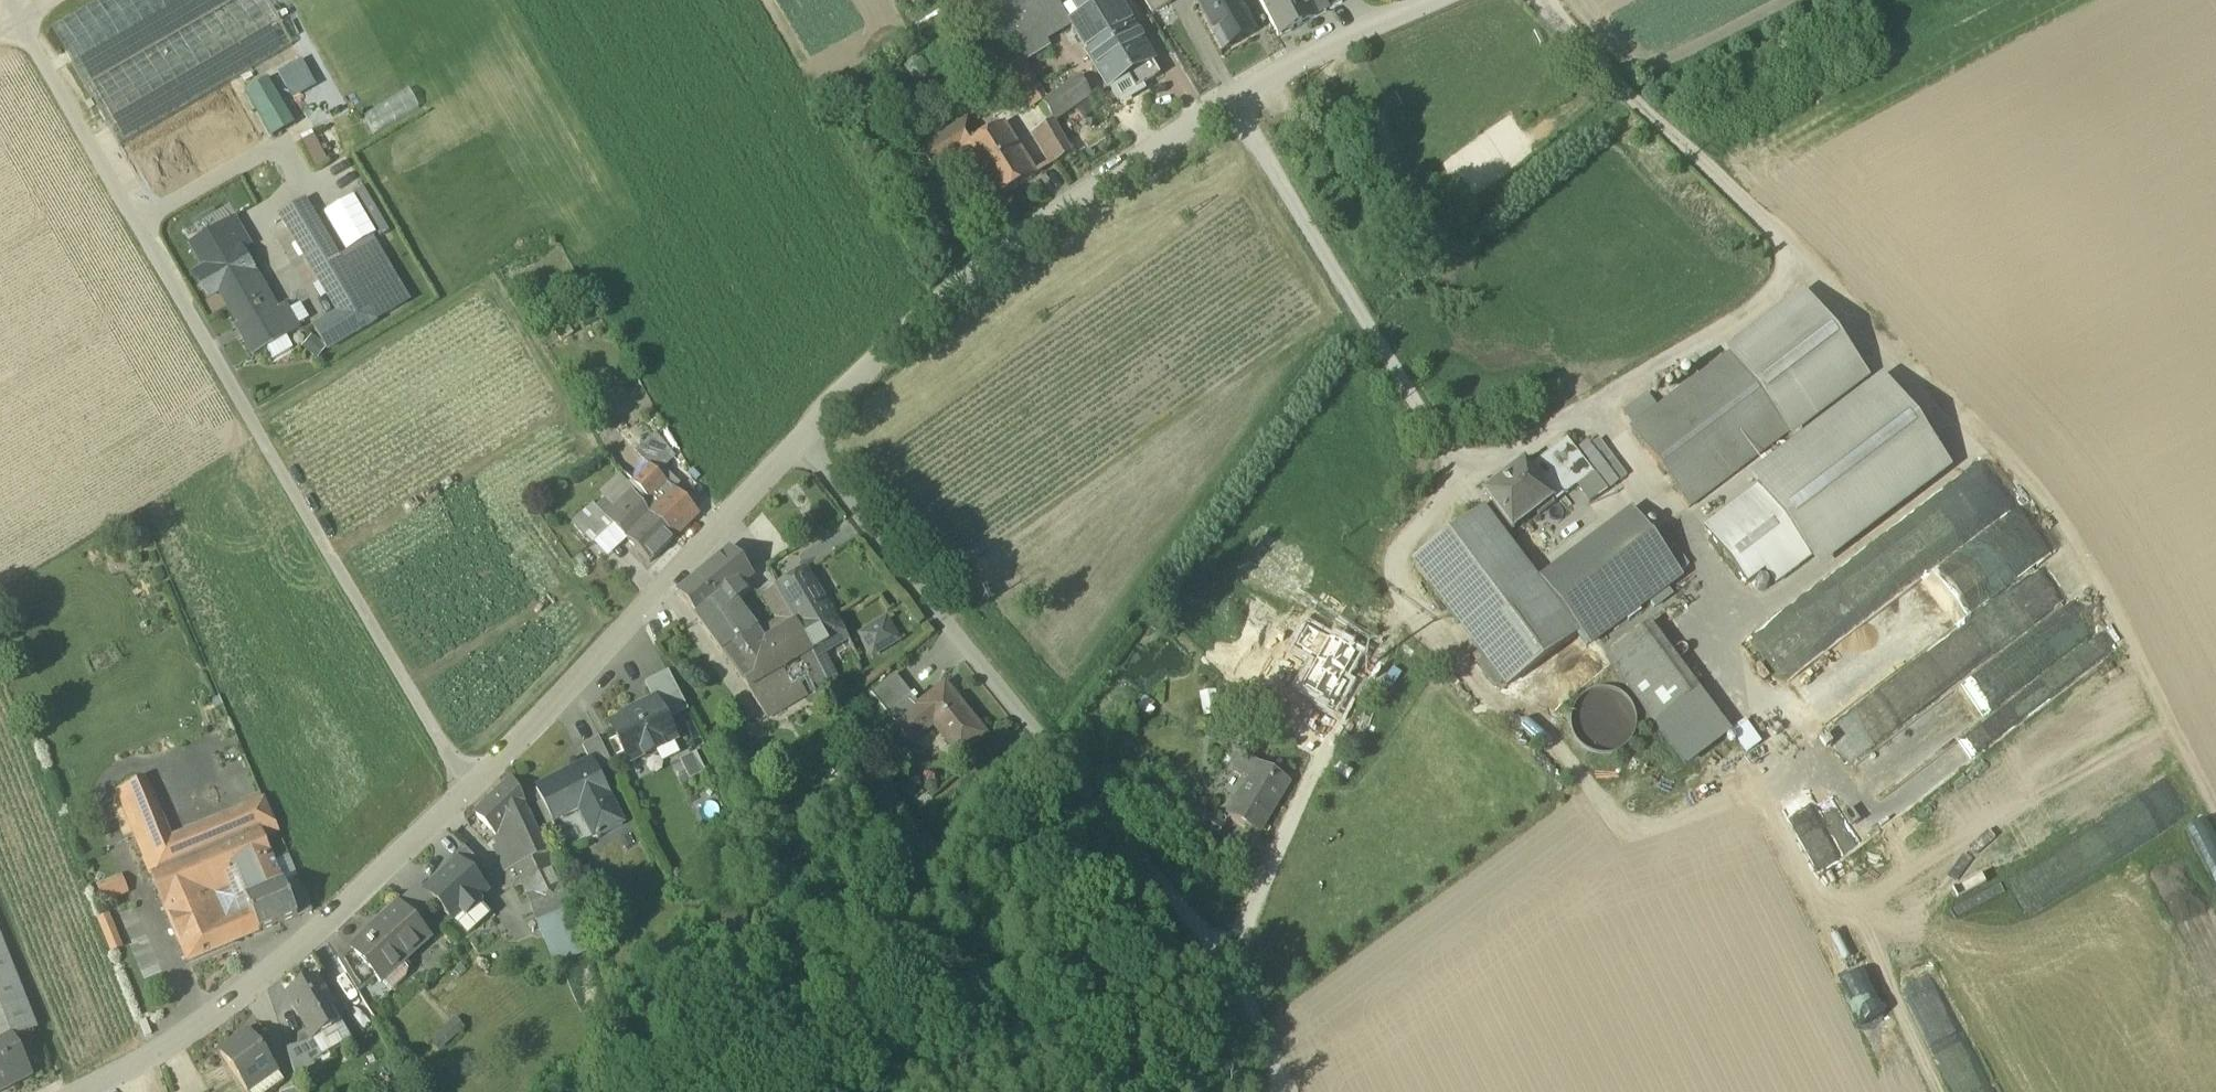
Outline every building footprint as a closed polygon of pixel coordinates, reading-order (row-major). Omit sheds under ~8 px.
[(119,147),(292,47),(265,0),(101,0),(51,29),(119,147)] [(981,2),(1014,59),(1023,74),(1053,57),(1044,41),(1071,26),(1089,57),(1132,32),(1113,0),(984,0),(981,2)] [(1152,17),(1170,6),(1167,0),(1142,0),(1152,17)] [(1223,54),(1254,36),(1234,0),(1201,0),(1202,2),(1196,5),(1223,54)] [(1277,37),(1314,20),(1303,0),(1258,0),(1277,37)] [(1314,20),(1327,14),(1320,0),(1303,0),(1314,20)] [(1089,57),(1107,87),(1147,60),(1148,59),(1132,32),(1089,57)] [(1157,75),(1147,60),(1107,87),(1118,102),(1157,75)] [(302,62),(278,75),(292,102),(316,89),(302,62)] [(1042,108),(1052,125),(1091,99),(1079,80),(1041,106),(1042,108)] [(267,81),(245,93),(272,140),(294,127),(267,81)] [(412,93),(364,113),(372,131),(420,111),(412,93)] [(128,161),(152,205),(263,141),(238,97),(128,161)] [(934,171),(958,156),(979,142),(966,122),(921,151),(934,171)] [(1032,136),(1052,168),(1070,157),(1051,124),(1032,136)] [(1002,127),(979,142),(958,156),(990,206),(1035,178),(1002,127)] [(313,138),(301,144),(316,171),(328,164),(313,138)] [(354,199),(377,237),(379,241),(390,234),(362,188),(352,195),(354,199)] [(377,237),(354,199),(324,216),(346,255),(370,241),(377,237)] [(279,216),(318,282),(343,267),(339,259),(305,200),(279,216)] [(190,248),(204,271),(239,250),(241,252),(249,247),(234,222),(190,248)] [(370,241),(346,255),(339,259),(343,267),(362,299),(393,281),(370,241)] [(194,276),(208,300),(218,294),(217,292),(252,271),(241,252),(239,250),(204,271),(194,276)] [(362,299),(343,267),(318,282),(337,316),(351,339),(376,323),(362,299)] [(217,292),(218,294),(219,293),(227,308),(243,335),(240,336),(253,359),(267,351),(286,340),(299,333),(296,329),(287,313),(284,308),(276,312),(252,271),(217,292)] [(362,299),(376,323),(407,305),(393,281),(362,299)] [(1806,297),(1727,357),(1788,436),(1866,376),(1806,297)] [(300,306),(287,313),(296,329),(309,321),(300,306)] [(313,330),(327,353),(351,339),(337,316),(313,330)] [(315,363),(325,351),(311,339),(301,350),(315,363)] [(286,340),(267,351),(274,363),(294,351),(286,340)] [(1689,510),(1788,436),(1727,357),(1671,399),(1652,413),(1632,428),(1629,431),(1689,510)] [(1881,378),(1748,478),(1757,489),(1890,389),(1881,378)] [(1757,489),(1810,560),(1943,459),(1890,389),(1757,489)] [(1623,416),(1632,428),(1652,413),(1642,401),(1623,416)] [(1598,457),(1618,483),(1627,476),(1599,440),(1590,447),(1598,457)] [(650,458),(657,465),(668,455),(653,441),(640,454),(648,461),(650,458)] [(1543,459),(1569,494),(1576,488),(1592,475),(1586,466),(1574,452),(1566,441),(1543,459)] [(1586,466),(1598,457),(1590,447),(1587,443),(1574,452),(1586,466)] [(619,471),(649,502),(666,485),(643,462),(641,464),(635,457),(619,471)] [(1598,457),(1586,466),(1592,475),(1606,492),(1618,483),(1598,457)] [(1543,459),(1528,471),(1554,505),(1569,494),(1543,459)] [(1538,518),(1554,505),(1528,471),(1523,465),(1484,495),(1492,506),(1511,531),(1513,530),(1534,513),(1538,518)] [(1576,488),(1588,505),(1606,492),(1592,475),(1576,488)] [(596,511),(611,526),(637,500),(626,483),(596,511)] [(649,502),(656,509),(673,492),(666,485),(649,502)] [(1810,560),(1757,489),(1704,529),(1746,586),(1764,573),(1774,587),(1810,560)] [(697,517),(673,492),(656,509),(649,516),(674,540),(697,517)] [(649,516),(637,500),(611,526),(625,540),(649,516)] [(570,526),(591,546),(611,526),(596,511),(591,505),(570,526)] [(1483,512),(1502,538),(1513,530),(1511,531),(1492,506),(1483,512)] [(1412,565),(1506,689),(1576,635),(1502,538),(1483,512),(1412,565)] [(674,540),(649,516),(625,540),(628,543),(650,564),(674,540)] [(1666,588),(1681,577),(1678,574),(1651,538),(1637,520),(1544,590),(1588,647),(1647,603),(1666,588)] [(625,540),(611,526),(591,546),(608,563),(628,543),(625,540)] [(1661,530),(1651,538),(1678,574),(1688,566),(1661,530)] [(680,597),(705,631),(736,606),(752,593),(746,586),(754,580),(730,551),(694,581),(696,584),(680,597)] [(773,590),(793,624),(827,683),(861,664),(807,570),(773,590)] [(1766,582),(1758,581),(1754,588),(1760,594),(1767,590),(1766,582)] [(1673,598),(1666,588),(1647,603),(1654,612),(1673,598)] [(763,598),(782,632),(793,624),(773,590),(763,598)] [(767,718),(827,683),(793,624),(782,632),(764,645),(736,606),(705,631),(767,718)] [(1314,657),(1296,689),(1332,710),(1348,682),(1341,678),(1357,650),(1303,620),(1290,643),(1314,657)] [(860,637),(872,657),(898,643),(886,622),(860,637)] [(1605,658),(1655,725),(1698,693),(1648,626),(1605,658)] [(1832,649),(1866,697),(1889,681),(1882,672),(1899,660),(1897,657),(1913,645),(1909,640),(1903,644),(1891,627),(1872,640),(1862,627),(1832,649)] [(657,709),(663,720),(686,709),(668,674),(645,686),(654,704),(657,709)] [(867,699),(883,719),(914,694),(898,674),(867,699)] [(1275,679),(1266,696),(1300,716),(1310,698),(1275,679)] [(934,728),(959,761),(986,740),(946,690),(919,711),(920,712),(899,730),(912,745),(934,728)] [(1618,695),(1603,691),(1589,695),(1577,704),(1571,717),(1571,732),(1577,745),(1588,754),(1603,758),(1617,755),(1629,745),(1635,732),(1635,717),(1629,704),(1618,695)] [(1700,694),(1656,727),(1685,766),(1729,733),(1700,694)] [(643,716),(657,709),(654,704),(641,710),(643,716)] [(612,731),(627,761),(641,754),(644,760),(655,754),(661,751),(658,745),(672,738),(663,720),(657,709),(643,716),(641,710),(623,719),(626,725),(612,731)] [(609,726),(612,731),(626,725),(623,719),(609,726)] [(675,744),(672,738),(658,745),(661,751),(655,754),(661,766),(679,758),(673,745),(675,744)] [(591,764),(597,776),(612,768),(598,741),(582,749),(590,765),(591,764)] [(630,767),(644,760),(641,754),(627,761),(630,767)] [(706,777),(695,757),(679,765),(689,785),(706,777)] [(536,792),(553,826),(576,814),(592,806),(597,815),(612,808),(607,798),(608,798),(597,776),(591,764),(590,765),(536,792)] [(1227,818),(1258,836),(1289,784),(1258,766),(1227,818)] [(514,839),(525,865),(547,856),(525,810),(526,810),(511,780),(474,816),(495,839),(498,837),(501,844),(500,845),(498,846),(494,850),(495,851),(502,844),(514,839)] [(143,861),(187,965),(257,935),(250,918),(224,929),(211,900),(210,896),(203,899),(200,892),(186,862),(171,842),(145,781),(116,793),(145,859),(143,861)] [(592,806),(576,814),(592,846),(625,829),(608,798),(607,798),(612,808),(597,815),(592,806)] [(192,833),(215,886),(225,882),(237,876),(270,862),(261,841),(277,834),(263,804),(192,833)] [(1187,824),(1217,841),(1225,827),(1195,810),(1187,824)] [(186,862),(200,892),(215,886),(192,833),(171,842),(186,862)] [(495,851),(506,873),(525,865),(514,839),(502,844),(495,851)] [(458,865),(474,882),(485,873),(463,850),(452,861),(457,866),(458,865)] [(522,888),(545,940),(580,926),(570,904),(547,856),(525,865),(506,873),(506,875),(515,871),(523,888),(522,888)] [(273,867),(281,887),(297,880),(288,861),(273,867)] [(237,876),(247,900),(281,887),(273,867),(270,862),(237,876)] [(467,940),(490,919),(476,904),(486,895),(474,882),(458,865),(457,866),(425,895),(435,905),(467,940)] [(237,876),(225,882),(229,892),(237,910),(246,907),(243,902),(247,900),(237,876)] [(122,877),(96,888),(104,907),(129,897),(122,877)] [(215,886),(200,892),(203,899),(210,896),(211,900),(229,892),(225,882),(215,886)] [(286,898),(281,887),(247,900),(243,902),(246,907),(250,918),(257,935),(295,919),(286,898)] [(399,909),(413,924),(435,905),(425,895),(420,889),(399,909)] [(229,892),(211,900),(224,929),(250,918),(246,907),(237,910),(229,892)] [(286,898),(295,919),(311,912),(302,892),(286,898)] [(350,953),(375,981),(397,961),(401,966),(429,941),(413,924),(399,909),(398,907),(382,921),(384,923),(350,953)] [(110,917),(97,922),(111,957),(123,953),(110,917)] [(580,926),(545,940),(551,953),(586,939),(580,926)] [(0,1047),(10,1042),(11,1043),(37,1033),(0,938),(0,1047)] [(586,939),(551,953),(557,968),(593,953),(586,939)] [(337,965),(361,1002),(380,986),(375,981),(350,953),(337,965)] [(375,981),(380,986),(401,966),(397,961),(375,981)] [(409,974),(401,966),(380,986),(390,998),(407,983),(409,974)] [(286,996),(313,1044),(334,1032),(324,1014),(332,1010),(315,980),(286,996)] [(455,1019),(429,1040),(440,1052),(465,1031),(455,1019)] [(246,1091),(251,1091),(271,1077),(276,1073),(249,1037),(247,1038),(248,1040),(234,1051),(233,1049),(221,1058),(246,1091)] [(0,1048),(0,1091),(2,1091),(4,1091),(7,1091),(30,1080),(11,1043),(10,1042),(0,1047),(0,1048)] [(286,1050),(296,1081),(316,1075),(306,1044),(286,1050)] [(280,1088),(271,1077),(251,1091),(275,1091),(280,1088)]
